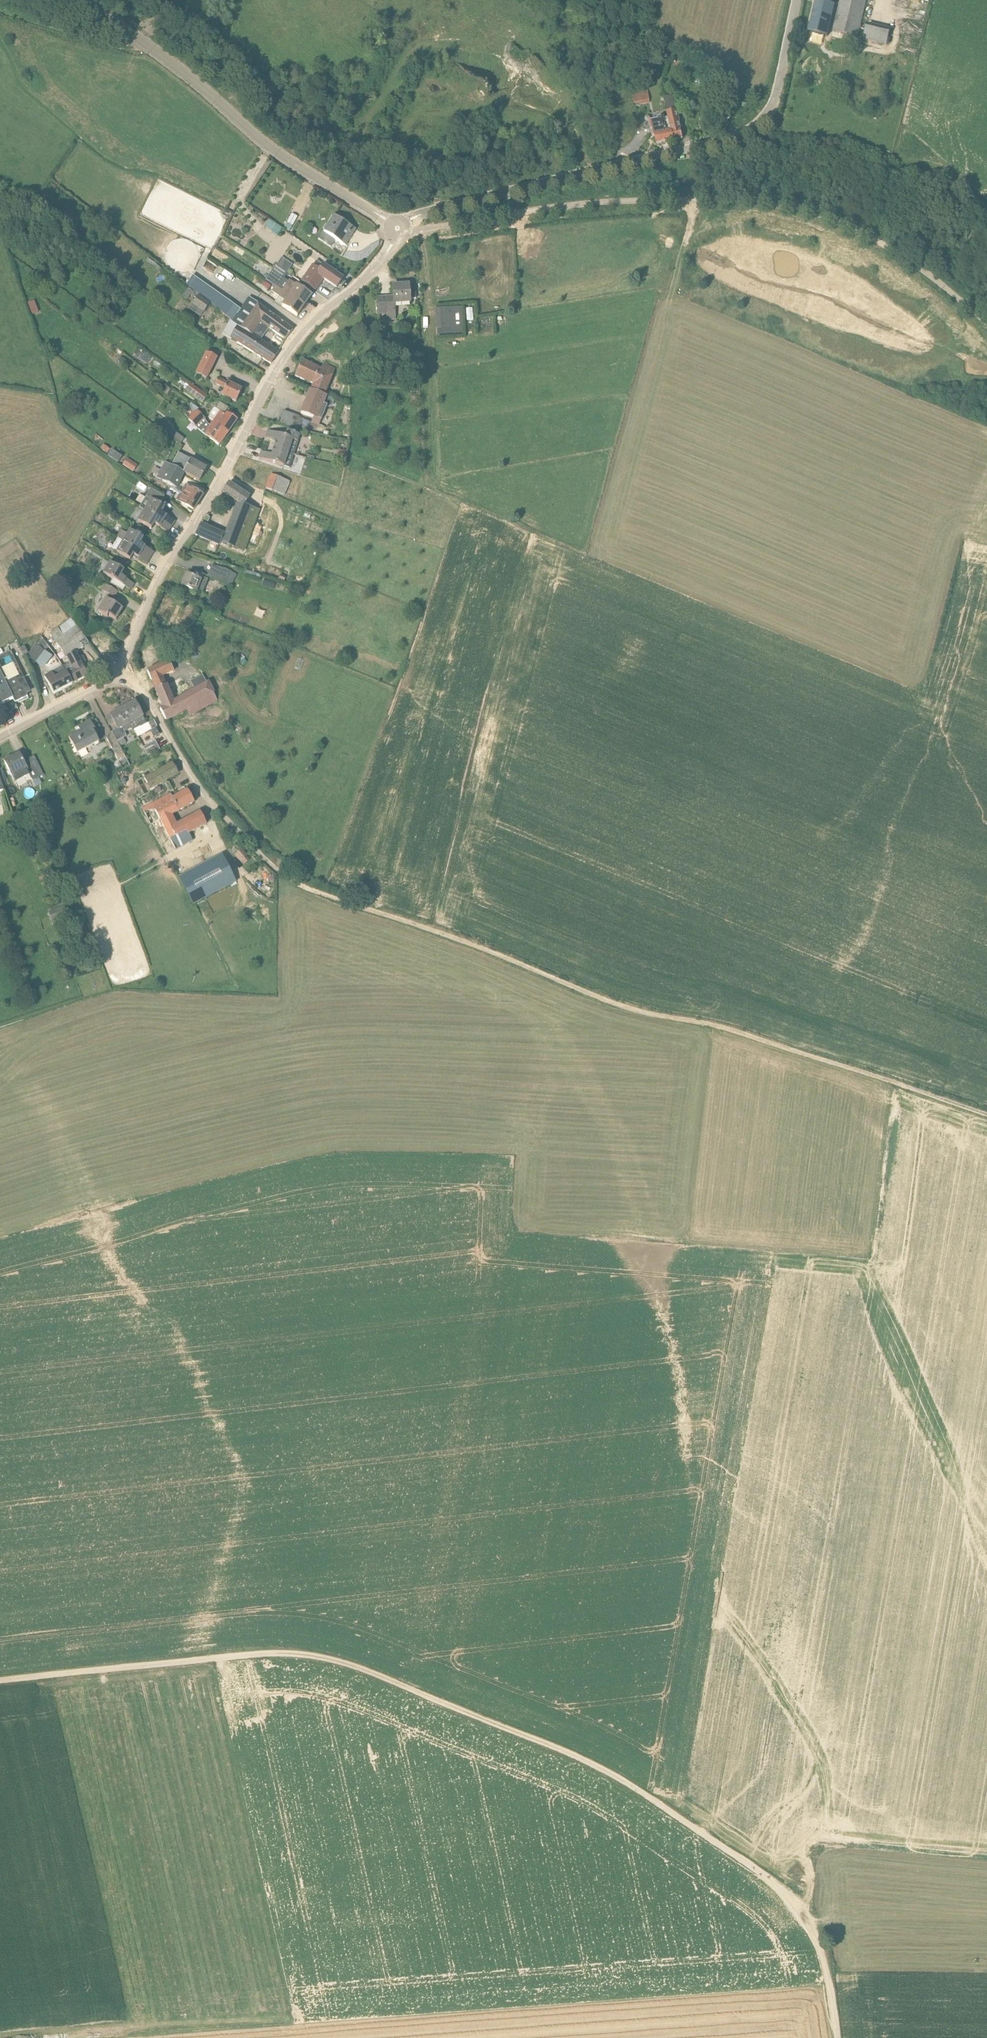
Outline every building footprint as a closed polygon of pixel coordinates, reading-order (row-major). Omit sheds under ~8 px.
[(833,31),(857,38),(865,10),(867,0),(840,0),(833,31)] [(817,1),(809,31),(826,36),(835,5),(817,1)] [(864,39),(888,45),(892,29),(868,23),(864,39)] [(734,103),(736,86),(728,85),(725,102),(734,103)] [(640,104),(649,103),(648,89),(643,90),(643,91),(638,92),(638,93),(632,94),(633,99),(639,99),(640,104)] [(664,97),(668,113),(666,113),(667,118),(666,118),(672,141),(683,139),(673,95),(664,97)] [(655,137),(657,145),(672,141),(666,118),(665,118),(664,116),(658,118),(658,119),(649,122),(653,138),(655,137)] [(292,214),(287,223),(284,229),(289,232),(292,226),(297,217),(292,214)] [(324,232),(338,241),(333,248),(341,253),(346,246),(345,246),(353,233),(345,228),(347,224),(334,216),(329,224),(324,232)] [(283,228),(270,220),(265,227),(277,236),(283,228)] [(301,281),(307,285),(315,290),(323,279),(336,288),(343,279),(322,265),(316,261),(313,265),(312,264),(301,281)] [(311,296),(289,281),(288,281),(284,278),(287,273),(276,265),(272,271),(281,277),(275,286),(274,288),(303,307),(311,296)] [(415,285),(408,285),(392,286),(393,297),(378,298),(380,314),(387,314),(388,320),(396,319),(395,304),(411,303),(410,299),(416,298),(415,285)] [(303,307),(274,288),(272,292),(286,302),(283,307),(297,317),(303,307)] [(210,304),(199,295),(192,305),(203,313),(210,304)] [(238,326),(261,340),(269,328),(285,340),(293,330),(259,304),(249,297),(241,309),(231,322),(238,326)] [(29,304),(33,315),(40,313),(35,302),(29,304)] [(455,308),(434,309),(436,329),(456,328),(455,308)] [(231,322),(231,321),(223,334),(230,338),(238,326),(231,322)] [(278,352),(261,340),(238,326),(230,338),(271,364),(278,352)] [(208,352),(197,374),(208,379),(218,357),(208,352)] [(128,362),(123,358),(119,363),(124,366),(128,362)] [(313,384),(311,390),(324,396),(333,376),(329,374),(331,368),(324,365),(321,370),(302,361),(295,376),(313,384)] [(362,380),(362,385),(376,385),(376,376),(372,376),(372,380),(362,380)] [(236,402),(242,390),(218,378),(216,383),(225,388),(222,395),(236,402)] [(186,390),(203,402),(207,396),(188,382),(183,388),(186,390)] [(326,397),(311,390),(301,414),(313,419),(311,423),(319,426),(327,406),(330,407),(332,405),(333,402),(332,400),(330,399),(326,397)] [(228,433),(237,420),(228,414),(226,417),(214,409),(210,414),(211,415),(209,417),(213,421),(210,425),(206,431),(213,437),(219,428),(228,433)] [(206,431),(210,425),(208,423),(204,418),(197,411),(188,420),(195,426),(219,446),(228,433),(219,428),(213,437),(206,431)] [(308,432),(311,422),(299,417),(299,416),(290,413),(286,426),(308,432)] [(165,424),(161,429),(180,443),(184,439),(174,431),(165,424)] [(274,449),(294,455),(298,442),(300,435),(287,430),(285,437),(268,431),(266,438),(276,441),(274,449)] [(290,468),(294,455),(274,449),(272,455),(261,452),(259,458),(283,467),(283,466),(290,468)] [(337,458),(346,460),(348,450),(346,450),(345,451),(339,450),(337,458)] [(206,468),(179,453),(172,464),(182,470),(179,474),(183,476),(184,473),(199,481),(206,468)] [(135,471),(139,464),(128,457),(124,464),(135,471)] [(176,489),(183,476),(179,474),(182,470),(172,464),(172,465),(165,462),(156,478),(176,489)] [(288,482),(271,474),(265,488),(282,496),(288,482)] [(175,500),(193,511),(202,496),(185,484),(175,500)] [(239,503),(223,543),(245,551),(260,511),(252,508),(253,499),(228,484),(222,493),(239,503)] [(139,507),(145,511),(144,511),(171,528),(175,521),(161,513),(164,508),(160,505),(164,497),(151,489),(139,507)] [(171,528),(144,511),(138,521),(151,530),(154,524),(168,533),(171,528)] [(209,516),(209,515),(206,514),(201,524),(195,535),(220,545),(224,534),(206,527),(210,518),(208,517),(209,516)] [(117,538),(122,541),(122,542),(150,559),(154,552),(140,544),(143,539),(129,531),(127,534),(122,531),(117,538)] [(150,559),(122,542),(116,552),(130,560),(133,555),(147,564),(150,559)] [(121,576),(124,571),(110,562),(102,574),(113,580),(110,584),(123,591),(125,587),(130,590),(134,584),(121,576)] [(224,568),(212,565),(207,576),(225,585),(231,572),(224,568)] [(186,575),(181,586),(196,591),(197,590),(204,592),(209,579),(203,577),(204,575),(195,571),(192,577),(186,575)] [(276,583),(264,579),(262,585),(274,589),(276,583)] [(119,593),(107,585),(103,591),(115,598),(119,593)] [(116,620),(123,609),(106,598),(98,611),(107,616),(108,615),(116,620)] [(67,657),(75,652),(88,643),(71,619),(50,634),(67,657)] [(35,644),(27,655),(35,662),(44,651),(35,644)] [(0,656),(0,670),(13,698),(15,703),(27,696),(25,692),(29,690),(20,667),(19,667),(11,651),(0,656)] [(73,670),(66,673),(72,685),(88,676),(82,665),(86,663),(82,656),(78,658),(75,652),(67,657),(73,670)] [(147,671),(151,681),(163,676),(174,671),(169,661),(148,671),(147,671)] [(54,694),(72,685),(66,673),(63,668),(45,677),(54,694)] [(13,698),(0,670),(0,704),(13,698)] [(167,722),(186,711),(187,711),(190,716),(218,701),(214,693),(215,693),(209,682),(174,701),(171,694),(159,699),(163,708),(160,710),(167,722)] [(167,685),(155,690),(159,699),(171,694),(167,685)] [(130,705),(122,709),(130,724),(132,728),(133,728),(134,730),(138,737),(151,730),(148,724),(147,724),(135,702),(134,703),(135,703),(130,705)] [(112,732),(112,734),(116,741),(117,741),(125,736),(121,729),(130,724),(122,709),(115,713),(111,716),(111,715),(110,715),(117,729),(112,732)] [(80,731),(68,737),(76,752),(97,741),(94,735),(97,734),(90,721),(78,727),(80,731)] [(125,757),(117,741),(116,741),(112,734),(106,737),(118,761),(125,757)] [(143,747),(148,756),(160,750),(155,741),(143,747)] [(4,762),(15,782),(29,775),(30,777),(32,781),(39,778),(33,767),(27,770),(19,754),(10,759),(11,760),(6,763),(5,761),(4,762)] [(172,763),(144,778),(151,790),(179,774),(172,763)] [(176,825),(171,815),(194,803),(187,791),(173,799),(171,794),(162,799),(142,809),(150,826),(152,825),(162,843),(170,839),(186,830),(188,834),(192,832),(206,824),(200,812),(176,825)] [(186,844),(192,841),(188,834),(186,830),(170,839),(176,850),(186,844)] [(246,857),(247,856),(241,850),(236,855),(242,861),(242,860),(246,864),(249,860),(246,857)] [(222,855),(180,878),(193,904),(236,882),(222,855)]
